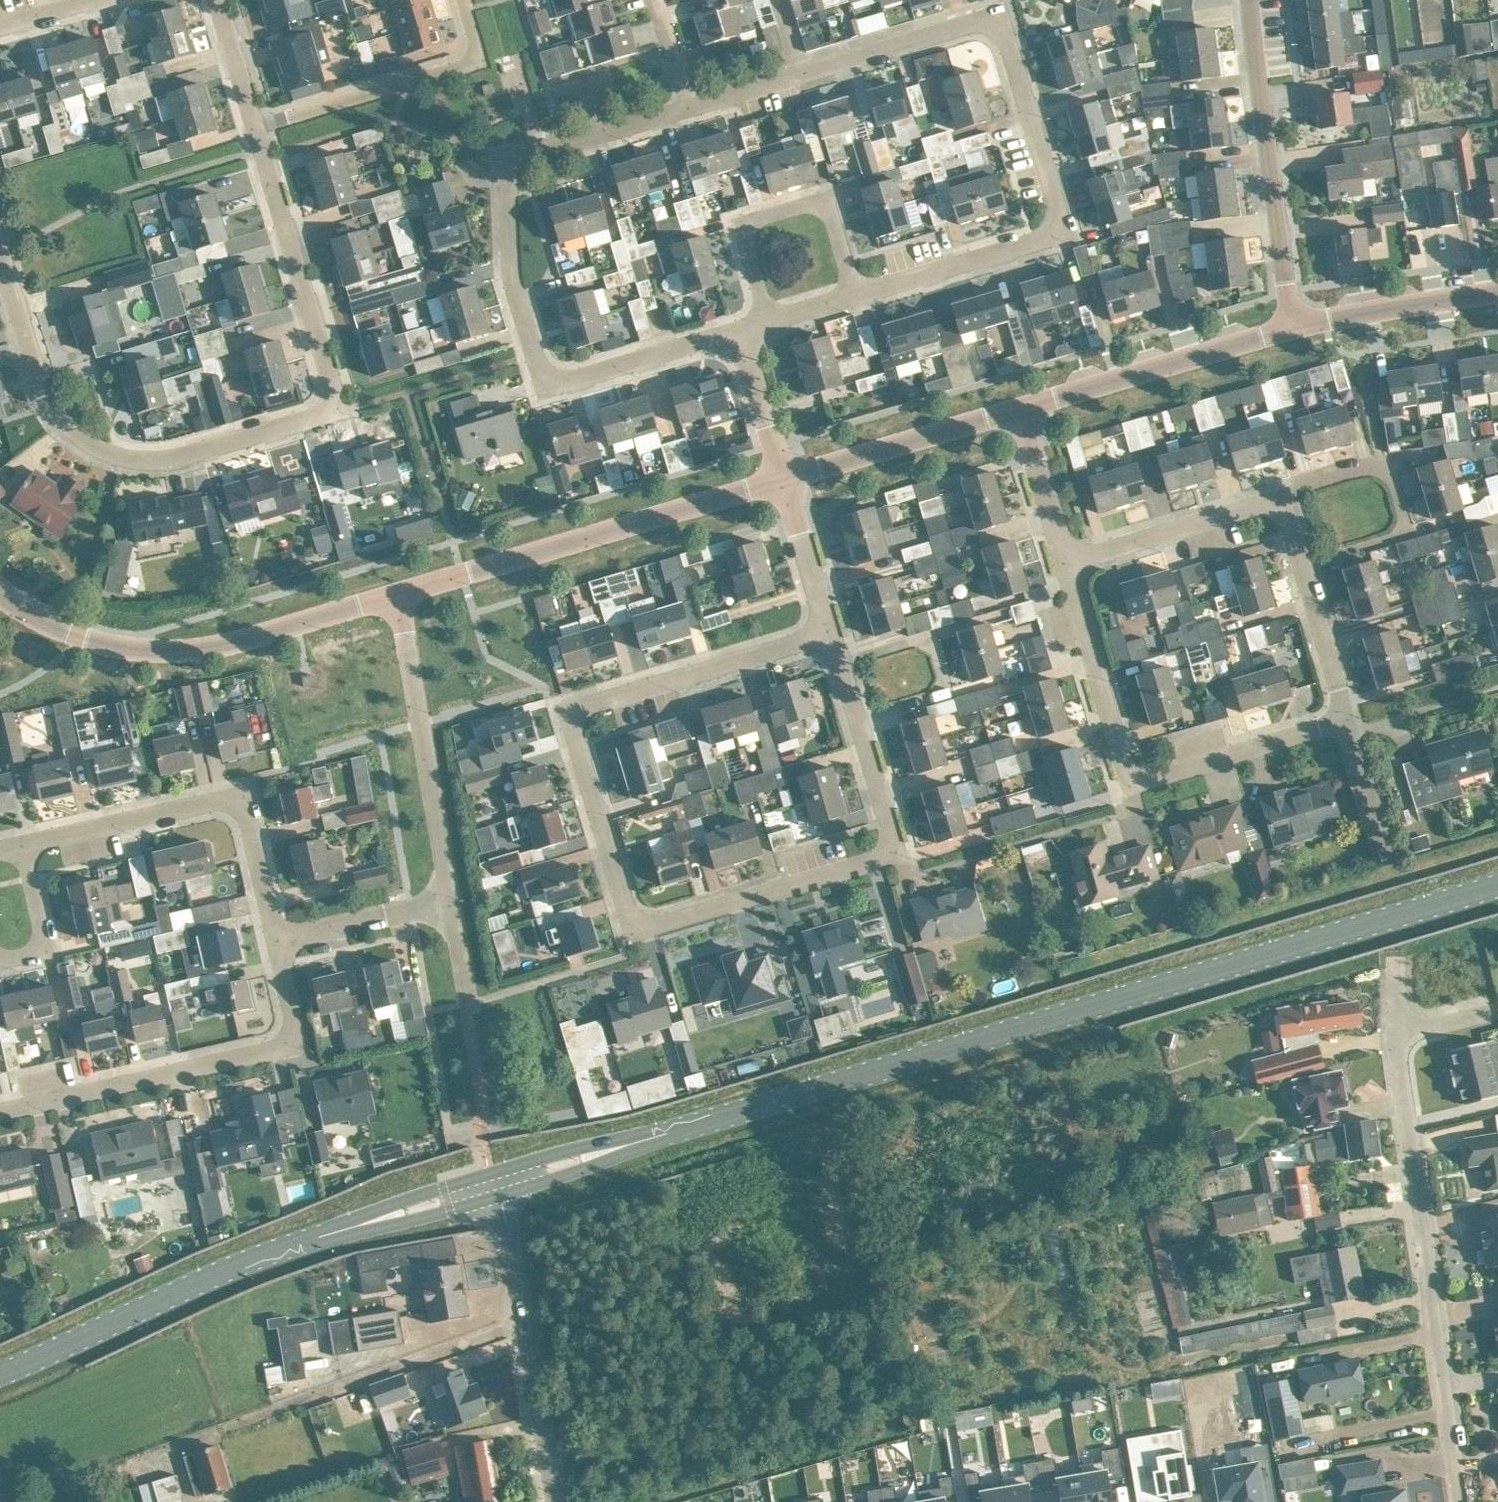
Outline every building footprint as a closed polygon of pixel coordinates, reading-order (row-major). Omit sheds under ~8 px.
[(269,28),(312,15),(318,14),(315,6),(310,8),(308,0),(264,0),(268,12),(264,13),(269,28)] [(312,15),(315,24),(320,22),(328,20),(348,14),(343,0),(330,0),(315,4),(315,6),(318,14),(312,15)] [(375,35),(376,38),(399,31),(400,32),(437,21),(430,0),(422,0),(393,9),(398,25),(391,27),(390,23),(373,29),(375,35)] [(393,9),(422,0),(390,0),(393,9)] [(560,16),(608,2),(596,5),(595,0),(555,0),(560,16)] [(756,29),(753,21),(759,19),(762,28),(777,24),(770,0),(755,0),(753,1),(754,1),(745,3),(696,17),(705,45),(742,34),(756,29)] [(696,17),(745,3),(744,0),(704,0),(708,14),(696,17)] [(822,0),(791,0),(796,18),(800,29),(828,21),(822,0)] [(940,0),(909,0),(912,9),(940,0)] [(1076,5),(1087,10),(1091,0),(1066,0),(1066,1),(1076,5)] [(1087,10),(1100,15),(1106,0),(1091,0),(1087,10)] [(1162,1),(1163,13),(1192,9),(1191,0),(1161,0),(1162,1)] [(1310,18),(1338,14),(1336,0),(1307,0),(1310,18)] [(1373,10),(1385,8),(1384,0),(1372,0),(1373,9),(1373,10)] [(560,17),(572,14),(579,40),(628,26),(628,25),(616,28),(608,2),(560,16),(560,17)] [(1087,10),(1076,5),(1078,22),(1077,22),(1081,33),(1092,30),(1111,24),(1108,13),(1100,15),(1087,10)] [(146,18),(153,41),(187,31),(180,8),(146,18)] [(1373,10),(1376,35),(1388,34),(1385,8),(1373,10)] [(1194,21),(1192,9),(1163,13),(1165,26),(1194,21)] [(529,16),(531,25),(546,21),(543,12),(529,16)] [(1338,14),(1310,18),(1313,44),(1341,40),(1341,39),(1354,37),(1351,12),(1338,14)] [(1408,18),(1410,37),(1421,36),(1419,17),(1408,18)] [(847,23),(851,38),(860,35),(856,20),(847,23)] [(407,55),(444,44),(437,21),(400,32),(407,55)] [(549,31),(546,21),(531,25),(534,35),(549,31)] [(1492,39),(1493,51),(1497,50),(1497,21),(1489,23),(1492,39)] [(591,37),(599,64),(636,53),(628,26),(579,40),(580,41),(591,37)] [(1470,26),(1456,28),(1458,44),(1459,56),(1473,54),(1470,26)] [(110,54),(123,50),(116,27),(103,31),(110,54)] [(1176,34),(1179,58),(1217,53),(1214,29),(1176,34)] [(1067,37),(1048,43),(1054,66),(1084,57),(1096,53),(1099,53),(1092,30),(1081,33),(1077,34),(1067,37)] [(187,31),(153,41),(160,65),(194,54),(187,31)] [(291,90),(294,101),(316,95),(313,83),(322,80),(308,34),(274,45),(287,91),(291,90)] [(1388,34),(1376,35),(1379,62),(1392,60),(1388,34)] [(803,39),(802,39),(806,52),(807,52),(819,48),(815,35),(803,39)] [(1313,44),(1317,70),(1345,66),(1343,55),(1365,52),(1363,36),(1354,37),(1341,39),(1341,40),(1313,44)] [(93,38),(72,45),(82,78),(80,79),(83,89),(106,82),(93,38)] [(358,44),(364,66),(368,79),(401,69),(397,56),(375,63),(369,40),(358,44)] [(1134,44),(1117,49),(1122,67),(1123,67),(1138,62),(1134,44)] [(1458,44),(1423,49),(1425,60),(1448,57),(1459,56),(1458,44)] [(82,78),(72,45),(47,52),(57,86),(80,79),(82,78)] [(557,48),(540,53),(548,80),(565,75),(557,48)] [(1425,60),(1423,49),(1397,53),(1399,64),(1425,60)] [(123,50),(110,54),(118,80),(122,92),(149,84),(145,72),(131,76),(123,50)] [(934,54),(913,60),(919,81),(940,75),(941,81),(953,78),(945,51),(934,54)] [(1084,57),(1054,66),(1062,90),(1081,84),(1091,81),(1103,78),(1096,53),(1084,57)] [(1182,82),(1200,79),(1220,77),(1217,53),(1179,58),(1182,82)] [(1488,78),(1485,58),(1468,61),(1472,81),(1488,78)] [(1136,67),(1104,76),(1108,88),(1139,79),(1136,67)] [(1382,71),(1353,75),(1356,95),(1385,91),(1382,71)] [(943,83),(950,106),(984,96),(977,72),(943,83)] [(5,85),(15,120),(40,112),(30,78),(5,85)] [(1139,79),(1108,88),(1111,99),(1111,100),(1134,93),(1142,91),(1142,90),(1141,86),(1139,79)] [(122,92),(118,80),(117,80),(118,84),(107,87),(115,115),(128,111),(122,92)] [(1142,91),(1143,99),(1172,95),(1170,82),(1141,86),(1142,90),(1142,91)] [(1485,82),(1475,83),(1476,91),(1486,90),(1485,82)] [(493,83),(483,86),(486,95),(495,92),(493,83)] [(152,97),(152,94),(149,84),(122,92),(128,111),(134,109),(132,103),(152,97)] [(5,85),(0,87),(0,124),(15,120),(5,85)] [(203,85),(184,90),(156,99),(163,122),(176,118),(176,116),(209,106),(203,85)] [(892,121),(895,131),(916,125),(913,114),(907,116),(898,85),(869,93),(878,125),(892,121)] [(915,116),(927,113),(919,85),(907,88),(915,116)] [(59,132),(72,128),(63,100),(63,101),(59,90),(47,93),(55,123),(56,123),(59,132)] [(1172,95),(1143,99),(1145,112),(1170,108),(1174,107),(1174,106),(1172,95)] [(1369,139),(1370,141),(1390,138),(1390,136),(1392,136),(1386,104),(1350,109),(1348,95),(1317,99),(1321,129),(1369,122),(1371,138),(1369,139)] [(1415,126),(1409,95),(1389,98),(1395,130),(1415,126)] [(991,120),(984,96),(950,106),(957,130),(991,120)] [(1118,122),(1111,100),(1111,99),(1068,112),(1075,135),(1118,122)] [(1186,104),(1177,105),(1179,116),(1187,115),(1189,128),(1189,129),(1226,124),(1223,99),(1203,102),(1186,104)] [(840,133),(855,129),(846,100),(816,109),(832,164),(848,159),(840,133)] [(217,131),(209,106),(176,116),(176,118),(183,141),(217,131)] [(818,137),(809,109),(797,112),(803,133),(806,140),(818,137)] [(755,122),(762,150),(774,147),(768,119),(755,122)] [(1091,168),(1151,150),(1148,139),(1149,138),(1148,127),(1141,129),(1142,134),(1124,139),(1119,122),(1118,122),(1075,135),(1082,159),(1088,157),(1091,168)] [(56,123),(55,123),(42,127),(51,155),(64,151),(59,132),(56,123)] [(1163,125),(1164,138),(1189,136),(1188,123),(1163,125)] [(1226,124),(1189,129),(1192,152),(1210,149),(1229,147),(1226,124)] [(394,138),(397,128),(388,125),(385,135),(394,138)] [(753,126),(741,129),(749,157),(761,154),(753,126)] [(921,137),(925,151),(954,143),(950,129),(921,137)] [(1416,132),(1392,136),(1394,150),(1396,150),(1402,189),(1425,185),(1419,146),(1416,132)] [(717,173),(730,170),(732,176),(742,173),(730,133),(707,140),(717,173)] [(815,165),(809,146),(807,146),(806,140),(803,133),(795,135),(798,146),(785,150),(786,153),(784,153),(794,187),(819,180),(815,168),(817,167),(816,165),(815,165)] [(960,141),(964,153),(992,145),(988,133),(960,141)] [(884,137),(869,142),(877,170),(878,174),(893,169),(884,137)] [(1370,147),(1363,148),(1344,151),(1346,167),(1326,169),(1331,199),(1364,195),(1361,180),(1396,175),(1390,138),(1370,141),(1370,147)] [(7,169),(28,162),(21,139),(14,141),(18,152),(3,156),(7,169)] [(682,147),(697,196),(721,189),(716,174),(717,173),(707,140),(682,147)] [(942,160),(964,153),(960,141),(954,143),(925,151),(928,159),(932,172),(938,193),(944,214),(955,211),(959,225),(983,218),(973,183),(970,172),(948,179),(942,160)] [(877,170),(869,142),(854,146),(862,175),(877,170)] [(141,156),(140,157),(144,169),(144,170),(171,161),(167,148),(141,156)] [(1153,158),(1151,150),(1091,168),(1095,179),(1088,181),(1096,205),(1126,196),(1125,195),(1140,191),(1137,180),(1133,168),(1152,162),(1154,162),(1153,158)] [(309,165),(316,187),(350,177),(350,178),(361,175),(354,152),(309,165)] [(1163,154),(1156,155),(1157,161),(1158,167),(1186,164),(1185,152),(1163,155),(1163,154)] [(661,153),(635,161),(645,195),(671,187),(661,153)] [(794,187),(784,153),(761,160),(771,194),(794,187)] [(1455,155),(1456,159),(1457,159),(1461,179),(1475,177),(1471,153),(1455,155)] [(1479,201),(1482,220),(1497,218),(1497,157),(1485,159),(1489,187),(1477,189),(1479,201)] [(927,159),(899,167),(902,178),(903,180),(932,172),(928,159),(927,159)] [(1439,195),(1427,197),(1432,228),(1458,224),(1453,194),(1462,193),(1460,179),(1461,179),(1457,159),(1456,159),(1433,163),(1436,184),(1437,184),(1439,195)] [(623,201),(645,195),(635,161),(613,168),(623,201)] [(1186,164),(1158,167),(1159,174),(1161,185),(1164,202),(1171,201),(1168,179),(1188,176),(1186,164)] [(1195,174),(1199,199),(1236,193),(1232,169),(1195,174)] [(738,209),(762,201),(753,173),(741,178),(748,199),(736,203),(738,209)] [(996,176),(973,183),(983,218),(1007,211),(996,176)] [(357,201),(350,178),(350,177),(316,187),(323,211),(357,201)] [(896,180),(862,191),(869,215),(904,205),(896,180)] [(447,183),(418,192),(426,217),(424,218),(434,251),(468,241),(459,209),(455,210),(447,183)] [(373,199),(377,212),(404,204),(400,191),(373,199)] [(1129,206),(1143,202),(1140,191),(1125,195),(1126,196),(1096,205),(1103,228),(1106,227),(1107,229),(1109,228),(1108,226),(1132,219),(1129,206)] [(926,196),(934,225),(947,222),(944,214),(938,193),(926,196)] [(1240,216),(1236,193),(1199,199),(1202,222),(1240,216)] [(165,206),(161,194),(134,203),(137,215),(165,206)] [(183,217),(186,228),(222,217),(215,194),(168,208),(172,220),(183,217)] [(608,229),(598,195),(574,202),(584,237),(608,229)] [(698,197),(687,201),(695,228),(706,225),(698,197)] [(675,204),(678,215),(655,222),(660,239),(695,228),(687,201),(675,204)] [(584,237),(574,202),(550,209),(561,244),(584,237)] [(1374,208),(1377,226),(1406,221),(1403,203),(1374,208)] [(380,223),(408,215),(404,204),(377,212),(380,223)] [(904,205),(869,215),(876,238),(910,228),(904,205)] [(1168,207),(1145,214),(1135,217),(1139,228),(1171,219),(1168,207)] [(152,267),(156,279),(158,278),(175,273),(192,267),(188,253),(229,241),(222,217),(186,228),(173,232),(181,259),(152,267)] [(622,239),(626,249),(637,246),(628,218),(617,221),(622,239)] [(1190,222),(1160,226),(1162,240),(1192,235),(1190,222)] [(1162,240),(1160,226),(1149,228),(1153,257),(1164,255),(1162,240)] [(1382,243),(1380,228),(1335,234),(1339,264),(1369,260),(1367,245),(1382,243)] [(371,255),(364,232),(332,241),(339,265),(371,255)] [(1119,235),(1116,238),(1116,243),(1119,246),(1124,246),(1127,243),(1127,238),(1124,235),(1119,235)] [(706,237),(671,247),(679,272),(713,262),(706,237)] [(1243,238),(1207,244),(1210,267),(1247,261),(1243,238)] [(611,243),(620,271),(632,267),(626,249),(622,239),(611,243)] [(626,249),(632,267),(636,281),(637,284),(637,285),(649,281),(642,258),(658,253),(654,240),(637,246),(626,249)] [(375,296),(392,290),(427,280),(419,254),(415,241),(396,247),(400,260),(406,258),(410,271),(396,276),(395,272),(378,277),(371,255),(339,265),(345,288),(370,281),(375,296)] [(1087,249),(1086,245),(1074,249),(1080,268),(1083,277),(1095,273),(1090,258),(1097,256),(1094,247),(1087,249)] [(81,350),(93,346),(97,358),(121,351),(117,339),(121,338),(117,323),(124,321),(119,302),(129,299),(126,288),(156,279),(152,267),(150,261),(147,262),(107,274),(112,291),(67,305),(81,350)] [(1247,261),(1210,267),(1214,292),(1250,286),(1247,261)] [(679,272),(685,295),(720,285),(713,262),(679,272)] [(192,267),(175,273),(178,285),(206,277),(202,265),(192,267)] [(223,275),(229,298),(264,288),(257,265),(223,275)] [(595,266),(566,275),(570,287),(598,278),(595,266)] [(632,267),(620,271),(605,276),(609,290),(636,281),(632,267)] [(1091,348),(1102,345),(1090,305),(1079,308),(1074,290),(1068,271),(1045,278),(1058,323),(1081,317),(1091,348)] [(1125,278),(1135,314),(1160,307),(1149,271),(1125,278)] [(1168,274),(1171,284),(1176,303),(1188,300),(1181,272),(1168,274)] [(175,273),(158,278),(162,290),(178,285),(175,273)] [(427,280),(392,290),(396,303),(396,304),(397,305),(441,292),(441,289),(437,278),(427,281),(427,280)] [(1014,302),(1021,325),(1033,365),(1044,362),(1035,330),(1058,323),(1045,278),(1021,285),(1025,299),(1014,302)] [(1135,314),(1125,278),(1101,285),(1112,321),(1135,314)] [(658,308),(651,289),(649,281),(637,285),(641,299),(642,301),(644,312),(658,308)] [(441,297),(447,318),(481,308),(475,287),(441,297)] [(271,312),(264,288),(229,298),(236,322),(271,312)] [(350,303),(354,317),(396,304),(396,303),(392,290),(375,296),(350,303)] [(999,292),(976,299),(985,328),(1008,321),(999,292)] [(558,302),(565,325),(600,314),(593,293),(558,302)] [(1103,297),(1091,300),(1102,339),(1114,335),(1103,297)] [(637,331),(638,331),(649,327),(644,312),(642,301),(641,299),(628,303),(637,331)] [(963,343),(952,346),(964,386),(976,383),(964,344),(988,337),(985,328),(976,299),(952,306),(963,343)] [(702,309),(700,313),(703,323),(716,319),(712,306),(702,309)] [(489,333),(481,308),(447,318),(454,344),(489,333)] [(930,312),(907,319),(919,360),(927,357),(942,353),(953,389),(964,386),(952,346),(941,349),(939,342),(930,312)] [(607,339),(600,314),(565,325),(573,350),(607,339)] [(875,336),(891,390),(890,390),(895,407),(902,405),(897,388),(903,386),(897,367),(919,360),(907,319),(883,326),(885,333),(875,336)] [(1021,325),(1010,329),(1022,369),(1033,365),(1021,325)] [(858,329),(865,357),(878,353),(870,326),(858,329)] [(427,327),(405,333),(413,359),(435,353),(427,327)] [(222,329),(195,337),(196,342),(195,342),(198,350),(226,341),(222,329)] [(393,336),(363,345),(372,377),(403,367),(393,336)] [(829,338),(794,348),(802,372),(836,362),(829,338)] [(127,366),(120,369),(127,392),(161,382),(154,359),(164,356),(159,340),(123,350),(127,366)] [(202,362),(204,368),(207,379),(217,376),(223,375),(220,362),(214,358),(230,354),(226,341),(198,350),(201,362),(202,362)] [(245,352),(252,375),(286,364),(280,342),(245,352)] [(1059,345),(1056,350),(1058,358),(1068,355),(1065,343),(1059,345)] [(981,374),(987,371),(977,347),(971,350),(981,374)] [(418,375),(462,362),(459,349),(414,363),(418,375)] [(1482,358),(1488,394),(1497,393),(1497,356),(1482,358)] [(1459,362),(1464,398),(1488,394),(1482,358),(1459,362)] [(1350,388),(1342,360),(1330,364),(1338,392),(1350,388)] [(808,396),(843,385),(836,362),(802,372),(808,396)] [(294,388),(286,364),(252,375),(259,398),(264,397),(267,409),(290,402),(287,390),(294,388)] [(1412,369),(1418,405),(1442,401),(1436,365),(1412,369)] [(161,382),(127,392),(134,415),(168,405),(167,403),(198,394),(195,384),(207,380),(207,379),(204,368),(161,382)] [(1388,376),(1374,379),(1381,420),(1384,419),(1404,416),(1402,407),(1417,405),(1412,369),(1387,373),(1388,376)] [(1311,382),(1308,370),(1273,380),(1281,409),(1294,405),(1289,389),(1311,382)] [(857,381),(860,393),(888,386),(885,373),(857,381)] [(223,375),(217,376),(207,379),(207,380),(215,407),(220,426),(243,419),(239,405),(234,401),(227,403),(221,384),(224,378),(223,375)] [(719,376),(695,383),(706,417),(729,410),(729,408),(741,404),(735,382),(722,386),(719,376)] [(215,407),(207,380),(195,384),(198,394),(198,396),(203,411),(215,407)] [(1269,412),(1281,409),(1273,380),(1239,390),(1242,398),(1263,391),(1269,412)] [(1317,400),(1330,395),(1325,381),(1312,385),(1317,400)] [(695,383),(671,390),(682,424),(706,417),(695,383)] [(1242,398),(1239,390),(1204,400),(1213,429),(1225,425),(1219,406),(1241,400),(1241,398),(1242,398)] [(483,414),(477,395),(451,403),(455,418),(466,459),(499,450),(501,456),(524,450),(510,407),(483,414)] [(625,404),(635,440),(658,433),(648,397),(625,404)] [(1200,432),(1213,429),(1204,400),(1192,404),(1200,432)] [(625,404),(600,411),(611,447),(635,440),(625,404)] [(1344,406),(1321,413),(1331,448),(1355,441),(1344,406)] [(1163,411),(1166,429),(1186,426),(1183,407),(1163,411)] [(1134,420),(1143,449),(1155,445),(1149,424),(1164,420),(1162,412),(1134,420)] [(1455,414),(1460,442),(1472,440),(1468,412),(1455,414)] [(1331,448),(1321,413),(1297,420),(1308,455),(1331,448)] [(1460,442),(1455,414),(1443,416),(1448,444),(1460,442)] [(569,451),(574,465),(600,457),(591,427),(580,430),(576,419),(549,427),(558,455),(569,451)] [(1131,452),(1143,449),(1134,420),(1100,430),(1103,438),(1125,432),(1131,452)] [(1492,421),(1479,423),(1481,435),(1494,433),(1492,421)] [(1252,431),(1262,465),(1285,458),(1275,424),(1252,431)] [(1102,439),(1103,438),(1100,430),(1066,440),(1074,468),(1086,465),(1082,448),(1103,442),(1102,439)] [(1227,438),(1232,453),(1237,472),(1262,465),(1252,431),(1227,438)] [(1195,447),(1182,451),(1193,485),(1216,479),(1206,444),(1205,444),(1202,435),(1192,438),(1195,447)] [(754,448),(751,436),(715,447),(718,459),(742,452),(754,448)] [(1491,437),(1472,442),(1470,443),(1474,461),(1496,456),(1491,437)] [(686,439),(674,442),(682,470),(694,466),(686,439)] [(354,449),(336,454),(347,491),(362,486),(366,499),(402,488),(399,480),(388,442),(355,453),(354,449)] [(682,470),(674,442),(662,446),(670,474),(682,470)] [(1400,443),(1388,445),(1389,453),(1392,453),(1401,451),(1400,443)] [(1168,493),(1193,485),(1182,451),(1158,458),(1168,493)] [(608,471),(614,490),(624,487),(616,459),(605,463),(608,471)] [(1483,462),(1486,475),(1497,473),(1497,472),(1495,459),(1483,462)] [(1449,460),(1416,470),(1424,495),(1456,485),(1449,460)] [(558,465),(551,467),(553,474),(555,479),(568,475),(565,469),(558,465)] [(1123,506),(1147,499),(1143,487),(1145,487),(1144,485),(1142,485),(1136,465),(1113,472),(1123,506)] [(237,527),(236,522),(261,515),(262,519),(300,508),(292,481),(278,486),(273,469),(257,473),(258,478),(225,488),(230,504),(219,508),(226,530),(237,527)] [(608,471),(595,475),(600,494),(614,490),(608,471)] [(65,477),(58,487),(37,472),(28,485),(26,483),(23,487),(25,488),(14,505),(46,527),(44,530),(44,536),(52,542),(57,541),(83,504),(80,502),(87,492),(65,477)] [(1113,472),(1089,479),(1099,513),(1123,506),(1113,472)] [(1001,497),(994,473),(962,482),(969,507),(1001,497)] [(553,474),(535,479),(541,500),(560,495),(555,479),(553,474)] [(945,513),(935,479),(914,485),(918,497),(924,520),(945,514),(944,513),(945,513)] [(902,502),(918,497),(914,485),(885,494),(889,506),(902,502)] [(1424,495),(1431,519),(1464,509),(1456,485),(1424,495)] [(202,494),(186,497),(192,527),(206,525),(208,524),(203,497),(202,494)] [(1467,506),(1471,521),(1497,513),(1497,494),(1485,498),(1478,503),(1467,506)] [(214,495),(203,497),(208,524),(206,525),(210,544),(207,544),(208,552),(211,552),(213,558),(210,558),(212,565),(232,561),(227,540),(214,495)] [(168,497),(129,505),(136,542),(175,535),(175,531),(179,530),(192,527),(186,497),(173,500),(169,501),(168,497)] [(977,531),(1009,521),(1001,497),(969,507),(977,531)] [(329,524),(328,524),(333,540),(334,540),(340,559),(355,554),(350,536),(351,536),(341,505),(325,510),(329,524)] [(882,532),(875,509),(840,519),(847,543),(882,532)] [(976,542),(971,525),(950,531),(945,514),(924,520),(931,542),(934,555),(956,548),(976,542)] [(431,518),(397,529),(401,544),(432,534),(436,533),(431,518)] [(1458,548),(1463,562),(1497,552),(1497,528),(1497,525),(1465,535),(1469,545),(1458,548)] [(889,556),(882,532),(847,543),(854,566),(889,556)] [(1417,538),(1423,556),(1431,554),(1436,552),(1443,550),(1438,532),(1417,538)] [(1417,538),(1396,544),(1401,562),(1423,556),(1417,538)] [(116,540),(105,591),(121,595),(132,544),(116,540)] [(1014,541),(983,551),(990,574),(1022,565),(1014,541)] [(934,555),(931,542),(903,550),(906,563),(913,561),(934,555)] [(761,543),(726,553),(733,577),(768,567),(761,543)] [(709,547),(681,555),(685,567),(713,559),(709,547)] [(962,566),(956,548),(934,555),(940,573),(962,566)] [(1463,562),(1466,575),(1477,572),(1480,583),(1497,578),(1497,552),(1463,562)] [(919,579),(940,573),(934,555),(913,561),(919,579)] [(666,582),(672,581),(679,604),(682,603),(682,604),(695,600),(688,576),(684,577),(678,556),(660,562),(666,582)] [(1222,594),(1236,590),(1237,593),(1269,583),(1261,558),(1229,568),(1215,573),(1222,594)] [(1445,576),(1462,573),(1459,559),(1442,563),(1445,576)] [(1191,565),(1180,568),(1185,587),(1196,583),(1207,580),(1201,562),(1191,565)] [(1382,587),(1374,562),(1342,571),(1350,596),(1382,587)] [(1029,590),(1022,565),(990,574),(998,600),(1029,590)] [(733,577),(740,601),(775,590),(768,567),(733,577)] [(1170,570),(1146,578),(1155,610),(1179,602),(1170,570)] [(625,572),(607,577),(613,598),(632,592),(625,572)] [(989,573),(974,576),(976,588),(991,585),(989,573)] [(595,603),(613,598),(607,577),(589,582),(595,603)] [(860,588),(867,612),(899,602),(892,578),(860,588)] [(1155,610),(1146,578),(1121,585),(1130,617),(1155,610)] [(944,588),(955,624),(976,617),(971,599),(966,601),(961,583),(944,588)] [(1276,607),(1269,583),(1237,593),(1236,590),(1214,597),(1219,612),(1241,606),(1244,617),(1276,607)] [(1438,607),(1459,601),(1454,583),(1433,589),(1438,607)] [(1382,587),(1350,596),(1357,620),(1389,610),(1382,587)] [(928,612),(933,630),(955,624),(944,588),(935,591),(940,608),(928,612)] [(1433,589),(1411,596),(1417,614),(1438,607),(1433,589)] [(552,593),(534,599),(540,620),(558,615),(552,593)] [(1032,600),(1013,606),(1011,607),(1016,625),(1038,618),(1032,600)] [(1497,627),(1497,600),(1486,604),(1493,629),(1497,627)] [(1438,607),(1443,625),(1465,619),(1459,601),(1438,607)] [(907,627),(899,602),(867,612),(875,636),(907,627)] [(658,611),(667,642),(691,635),(682,604),(682,603),(679,604),(658,611)] [(1438,607),(1417,614),(1422,632),(1443,625),(1438,607)] [(704,632),(732,623),(728,610),(700,620),(704,632)] [(633,618),(637,631),(642,650),(667,642),(658,611),(633,618)] [(596,615),(580,620),(580,621),(584,633),(593,664),(594,664),(617,657),(609,627),(608,626),(607,626),(600,628),(596,615)] [(1198,626),(1203,643),(1207,641),(1208,645),(1225,640),(1219,619),(1198,626)] [(1280,620),(1261,625),(1269,647),(1286,641),(1280,620)] [(1185,648),(1186,648),(1203,643),(1198,626),(1197,622),(1178,628),(1185,648)] [(964,657),(997,648),(990,624),(957,634),(964,657)] [(1395,631),(1363,640),(1371,666),(1403,657),(1402,655),(1415,651),(1410,638),(1398,641),(1395,631)] [(564,639),(559,640),(569,671),(593,664),(584,633),(564,639)] [(1042,635),(1021,641),(1026,658),(1032,676),(1034,675),(1053,669),(1047,651),(1042,635)] [(1144,638),(1126,643),(1129,654),(1133,664),(1151,659),(1147,648),(1144,638)] [(1225,640),(1208,645),(1213,660),(1214,663),(1231,658),(1225,640)] [(1203,643),(1186,648),(1192,666),(1213,660),(1208,645),(1207,641),(1203,643)] [(997,648),(964,657),(972,682),(1004,673),(997,648)] [(1453,659),(1458,676),(1479,670),(1474,653),(1453,659)] [(1253,658),(1257,674),(1267,706),(1291,698),(1282,666),(1277,668),(1273,655),(1269,654),(1253,658)] [(1403,657),(1371,666),(1378,689),(1410,680),(1403,657)] [(1437,682),(1458,676),(1453,659),(1432,665),(1437,682)] [(1168,667),(1136,677),(1144,702),(1176,692),(1168,667)] [(1229,670),(1218,673),(1224,696),(1235,693),(1229,670)] [(1257,674),(1233,681),(1243,713),(1267,706),(1257,674)] [(304,687),(314,685),(312,675),(302,677),(304,687)] [(1056,679),(1024,689),(1032,713),(1063,704),(1056,679)] [(777,705),(766,709),(777,744),(781,742),(790,739),(805,734),(800,720),(814,715),(809,699),(811,699),(809,693),(807,694),(803,681),(772,691),(777,705)] [(191,686),(198,715),(214,711),(207,682),(191,686)] [(175,689),(180,709),(182,719),(198,715),(191,686),(175,689)] [(976,692),(981,711),(1002,704),(997,686),(976,692)] [(981,711),(976,692),(954,699),(960,717),(981,711)] [(1176,692),(1144,702),(1151,726),(1183,716),(1176,692)] [(748,696),(726,703),(736,738),(759,731),(764,748),(758,750),(765,774),(775,771),(782,769),(775,745),(771,729),(765,710),(754,713),(748,696)] [(63,750),(81,746),(74,712),(71,700),(53,705),(63,750)] [(118,710),(121,723),(123,734),(139,731),(132,700),(116,703),(112,704),(113,711),(118,710)] [(1229,717),(1223,700),(1201,706),(1208,724),(1229,717)] [(258,716),(266,714),(264,703),(256,705),(258,716)] [(726,703),(702,710),(712,745),(736,738),(726,703)] [(1063,704),(1032,713),(1039,737),(1070,728),(1063,704)] [(217,729),(224,760),(255,753),(245,707),(228,711),(232,726),(217,729)] [(136,780),(132,761),(127,737),(114,740),(117,751),(102,755),(91,708),(74,712),(81,746),(82,746),(85,759),(96,756),(103,788),(136,780)] [(12,712),(0,714),(0,730),(7,763),(23,759),(12,712)] [(494,740),(478,745),(485,769),(514,761),(510,748),(536,741),(528,713),(517,716),(516,715),(513,716),(513,717),(490,724),(494,740)] [(691,714),(655,725),(662,746),(697,736),(691,714)] [(978,714),(965,718),(969,730),(982,726),(978,714)] [(933,716),(901,726),(908,750),(940,740),(933,716)] [(152,728),(163,774),(195,767),(188,736),(172,740),(169,725),(152,728)] [(1431,747),(1433,755),(1403,764),(1416,809),(1463,795),(1459,780),(1490,771),(1479,733),(1431,747)] [(991,743),(996,761),(1018,755),(1012,737),(991,743)] [(948,765),(940,740),(908,750),(916,774),(948,765)] [(649,741),(618,750),(625,774),(656,765),(649,741)] [(991,743),(970,750),(975,768),(996,761),(991,743)] [(1084,773),(1077,748),(1045,758),(1052,782),(1084,773)] [(793,749),(781,753),(784,763),(796,760),(793,749)] [(43,802),(75,794),(71,780),(73,779),(72,775),(71,776),(67,762),(52,765),(49,752),(32,756),(43,802)] [(996,761),(1002,779),(1023,772),(1018,755),(996,761)] [(707,768),(712,786),(713,789),(731,784),(724,760),(706,766),(707,768)] [(996,761),(975,768),(981,786),(1002,779),(996,761)] [(668,762),(656,765),(625,774),(632,799),(638,797),(639,799),(643,798),(643,796),(663,790),(661,781),(672,778),(668,762)] [(507,811),(509,819),(519,816),(517,808),(553,797),(544,766),(513,776),(518,792),(502,796),(507,811)] [(325,767),(313,770),(316,784),(328,781),(325,767)] [(499,768),(484,773),(465,778),(469,793),(504,783),(499,768)] [(690,774),(685,775),(687,781),(691,793),(712,786),(707,768),(705,769),(690,774)] [(775,771),(765,774),(751,777),(758,800),(762,814),(767,812),(762,793),(778,788),(779,791),(789,788),(794,806),(840,792),(833,768),(799,778),(798,776),(778,782),(775,771)] [(1091,797),(1084,773),(1040,785),(1044,799),(1056,795),(1059,807),(1091,797)] [(18,808),(10,777),(0,779),(0,812),(18,808)] [(741,805),(758,800),(751,777),(734,783),(741,805)] [(922,794),(929,819),(961,809),(976,805),(969,783),(954,787),(954,785),(922,794)] [(334,799),(330,784),(282,795),(288,824),(308,820),(319,817),(316,803),(334,799)] [(1329,788),(1302,796),(1299,788),(1287,791),(1261,798),(1277,849),(1314,838),(1311,831),(1339,822),(1329,788)] [(840,792),(794,806),(800,825),(812,821),(813,825),(820,823),(824,837),(848,830),(843,816),(847,815),(840,792)] [(707,815),(701,793),(682,798),(687,814),(689,819),(689,821),(707,815)] [(119,804),(122,815),(140,809),(137,799),(119,804)] [(645,811),(638,813),(640,821),(647,819),(678,810),(684,808),(682,800),(645,811)] [(377,819),(373,803),(323,815),(327,830),(377,819)] [(1238,805),(1211,813),(1197,818),(1198,821),(1172,829),(1178,846),(1174,847),(1181,870),(1215,860),(1214,857),(1223,854),(1226,865),(1243,859),(1256,903),(1279,897),(1270,867),(1267,856),(1258,824),(1245,828),(1238,805)] [(1038,824),(1033,807),(1012,813),(1017,830),(1038,824)] [(961,809),(929,819),(936,843),(968,833),(961,809)] [(509,819),(508,819),(508,820),(514,841),(515,840),(532,836),(536,849),(536,850),(542,848),(543,848),(550,846),(550,848),(554,847),(554,845),(566,841),(558,812),(521,823),(519,816),(509,819)] [(1012,813),(1004,815),(990,819),(995,836),(1017,830),(1012,813)] [(669,851),(654,856),(663,885),(691,877),(685,856),(698,852),(689,821),(689,819),(681,822),(675,824),(677,833),(665,836),(669,851)] [(752,820),(729,827),(739,863),(763,856),(752,820)] [(716,870),(739,863),(729,827),(705,834),(716,870)] [(769,834),(774,852),(797,845),(792,828),(769,834)] [(1425,835),(1410,839),(1414,853),(1430,848),(1425,835)] [(323,841),(294,848),(301,882),(319,878),(318,875),(325,873),(326,876),(331,875),(330,872),(346,869),(342,850),(326,854),(323,841)] [(186,880),(189,894),(214,889),(207,858),(211,857),(212,855),(210,845),(208,843),(204,844),(204,842),(179,847),(186,880)] [(1149,847),(1122,854),(1108,858),(1104,845),(1072,854),(1078,876),(1074,877),(1080,899),(1074,900),(1078,914),(1102,907),(1100,901),(1119,896),(1117,889),(1157,877),(1149,847)] [(161,886),(186,880),(179,847),(154,853),(161,886)] [(491,861),(480,864),(483,879),(511,871),(520,869),(547,861),(543,848),(542,848),(536,850),(536,849),(519,854),(518,853),(491,861)] [(377,850),(380,868),(355,874),(359,889),(388,883),(385,867),(386,867),(383,849),(377,850)] [(1280,852),(1267,856),(1270,867),(1283,864),(1280,852)] [(129,860),(134,879),(138,898),(153,894),(144,856),(129,860)] [(530,896),(537,918),(554,914),(551,904),(582,895),(574,867),(557,872),(554,859),(547,861),(520,869),(528,896),(530,896)] [(1178,869),(1167,873),(1171,886),(1182,882),(1178,869)] [(68,889),(71,902),(74,913),(120,903),(116,886),(103,889),(101,881),(68,889)] [(973,889),(956,894),(955,889),(913,902),(924,941),(983,924),(979,908),(973,889)] [(229,900),(209,905),(194,909),(198,926),(233,918),(229,900)] [(111,922),(123,919),(120,903),(74,913),(80,938),(88,936),(88,938),(93,937),(93,935),(113,931),(111,922)] [(156,907),(159,921),(162,934),(174,931),(168,904),(156,907)] [(560,912),(554,914),(537,918),(533,920),(541,948),(564,941),(568,956),(598,947),(590,919),(565,927),(560,912)] [(1180,915),(1179,915),(1182,926),(1192,923),(1192,921),(1191,920),(1190,919),(1189,917),(1188,916),(1186,916),(1184,915),(1183,915),(1182,915),(1180,915)] [(159,921),(132,928),(135,940),(162,934),(159,921)] [(825,934),(823,929),(805,934),(818,975),(823,974),(830,997),(847,992),(840,969),(865,962),(854,925),(825,934)] [(158,954),(191,946),(187,929),(154,936),(158,954)] [(235,930),(200,938),(201,944),(207,968),(242,960),(235,930)] [(509,930),(493,935),(498,951),(514,946),(509,930)] [(1038,943),(1032,958),(1043,962),(1049,947),(1038,943)] [(725,962),(696,970),(701,989),(705,1001),(730,994),(735,1012),(788,997),(782,978),(775,980),(767,955),(745,961),(742,953),(741,951),(724,956),(724,958),(725,962)] [(917,956),(927,991),(933,989),(930,979),(942,976),(935,951),(917,956)] [(927,1000),(914,954),(896,959),(909,1005),(927,1000)] [(398,962),(368,969),(373,992),(377,1008),(377,1009),(379,1019),(390,1017),(396,1043),(429,1036),(424,1016),(418,986),(404,990),(398,962)] [(112,974),(114,984),(119,1003),(134,999),(126,971),(112,974)] [(84,1006),(77,975),(62,978),(69,1010),(84,1006)] [(194,997),(185,999),(188,1010),(201,1007),(201,1006),(220,1002),(223,1015),(253,1008),(247,980),(211,988),(208,975),(190,979),(194,997)] [(350,997),(345,975),(315,982),(322,1013),(338,1009),(344,1032),(357,1029),(359,1037),(371,1034),(366,1010),(362,995),(350,997)] [(190,979),(165,985),(169,1001),(171,1012),(176,1032),(192,1028),(188,1010),(185,999),(194,997),(190,979)] [(633,998),(609,1005),(615,1025),(620,1040),(670,1025),(666,1009),(660,990),(658,991),(654,979),(641,983),(645,995),(633,998)] [(52,986),(28,992),(36,1024),(60,1019),(52,986)] [(12,1030),(15,1041),(21,1040),(21,1042),(38,1038),(35,1025),(36,1024),(28,992),(2,998),(10,1030),(12,1030)] [(148,1009),(132,1013),(138,1042),(168,1035),(159,993),(145,996),(148,1009)] [(100,1021),(84,1025),(86,1034),(90,1053),(120,1047),(116,1028),(123,1026),(118,1006),(117,1006),(115,998),(96,1003),(100,1021)] [(1253,1061),(1259,1083),(1323,1066),(1317,1045),(1316,1045),(1314,1032),(1361,1025),(1357,1003),(1327,1007),(1326,1002),(1278,1010),(1285,1053),(1253,1061)] [(837,1014),(814,1021),(821,1043),(844,1036),(837,1014)] [(805,1016),(787,1022),(792,1041),(811,1036),(805,1016)] [(574,1021),(561,1025),(583,1100),(584,1105),(585,1106),(588,1118),(632,1110),(626,1091),(597,1099),(586,1060),(610,1052),(606,1040),(600,1021),(584,1026),(584,1028),(577,1030),(574,1021)] [(61,1032),(62,1039),(66,1059),(78,1056),(73,1029),(61,1032)] [(1170,1033),(1166,1046),(1174,1048),(1178,1035),(1170,1033)] [(21,1069),(17,1050),(15,1043),(3,1046),(9,1072),(21,1069)] [(691,1043),(676,1048),(684,1074),(684,1075),(700,1071),(700,1069),(692,1043),(691,1043)] [(1451,1072),(1454,1086),(1460,1085),(1464,1104),(1497,1096),(1497,1085),(1495,1085),(1485,1043),(1452,1051),(1456,1071),(1451,1072)] [(366,1072),(347,1077),(316,1084),(319,1101),(318,1101),(319,1105),(320,1105),(324,1124),(350,1118),(351,1126),(369,1122),(367,1114),(375,1112),(371,1092),(366,1072)] [(1292,1088),(1294,1096),(1298,1099),(1301,1115),(1304,1114),(1307,1131),(1338,1125),(1335,1108),(1347,1106),(1340,1072),(1294,1081),(1295,1084),(1292,1088)] [(642,1082),(628,1087),(634,1109),(649,1104),(642,1082)] [(213,1134),(207,1135),(214,1164),(219,1162),(220,1165),(251,1158),(253,1167),(260,1165),(263,1178),(286,1172),(280,1144),(280,1143),(290,1140),(288,1133),(304,1129),(299,1110),(273,1116),(273,1114),(269,1095),(264,1096),(263,1093),(240,1098),(241,1101),(237,1102),(243,1126),(243,1129),(229,1132),(228,1131),(227,1131),(213,1134)] [(181,1118),(166,1121),(175,1158),(190,1155),(187,1145),(187,1144),(181,1118)] [(1320,1164),(1380,1156),(1375,1120),(1344,1125),(1345,1130),(1329,1132),(1330,1140),(1317,1142),(1320,1164)] [(130,1132),(95,1141),(98,1155),(96,1156),(97,1160),(99,1160),(104,1180),(139,1172),(141,1183),(142,1183),(162,1179),(193,1171),(192,1164),(191,1162),(190,1155),(175,1158),(160,1161),(155,1141),(151,1122),(129,1127),(130,1132)] [(1239,1155),(1232,1128),(1213,1133),(1222,1167),(1238,1163),(1236,1156),(1239,1155)] [(333,1159),(326,1132),(308,1136),(315,1164),(333,1159)] [(1465,1139),(1470,1167),(1481,1165),(1485,1191),(1497,1189),(1497,1134),(1485,1136),(1465,1139)] [(203,1140),(187,1144),(187,1145),(190,1155),(191,1162),(192,1164),(193,1171),(198,1193),(214,1190),(218,1189),(223,1188),(219,1171),(210,1173),(203,1140)] [(402,1143),(390,1145),(393,1159),(405,1157),(402,1143)] [(11,1154),(0,1156),(0,1193),(37,1184),(29,1150),(11,1154)] [(43,1158),(55,1210),(58,1223),(78,1219),(76,1209),(72,1210),(71,1206),(75,1205),(68,1173),(64,1174),(59,1154),(43,1158)] [(374,1178),(427,1166),(424,1154),(371,1165),(374,1178)] [(1212,1204),(1215,1216),(1219,1236),(1261,1226),(1261,1225),(1273,1223),(1268,1199),(1285,1196),(1280,1171),(1275,1172),(1271,1156),(1257,1159),(1264,1193),(1212,1204)] [(1311,1165),(1280,1171),(1285,1196),(1285,1195),(1289,1220),(1313,1217),(1316,1230),(1341,1226),(1339,1213),(1319,1216),(1311,1165)] [(96,1214),(88,1176),(73,1179),(82,1217),(96,1214)] [(159,1198),(174,1192),(171,1183),(156,1188),(159,1198)] [(214,1190),(198,1193),(205,1224),(223,1221),(219,1205),(221,1205),(218,1189),(214,1190)] [(1139,1190),(1125,1193),(1129,1205),(1129,1206),(1142,1202),(1139,1190)] [(1481,1236),(1482,1246),(1483,1250),(1476,1251),(1479,1265),(1485,1264),(1486,1268),(1497,1266),(1497,1215),(1478,1218),(1481,1236)] [(50,1232),(52,1245),(82,1240),(80,1227),(50,1232)] [(404,1247),(358,1254),(361,1272),(424,1262),(458,1256),(454,1238),(422,1244),(421,1244),(418,1245),(404,1247)] [(1364,1296),(1364,1295),(1359,1270),(1354,1247),(1321,1254),(1321,1252),(1290,1259),(1295,1283),(1320,1278),(1325,1308),(1332,1306),(1331,1302),(1344,1299),(1364,1296)] [(13,1257),(19,1273),(30,1269),(24,1253),(13,1257)] [(139,1275),(155,1269),(151,1259),(135,1265),(139,1275)] [(430,1324),(469,1317),(460,1264),(421,1271),(427,1305),(429,1316),(430,1324)] [(59,1302),(56,1303),(54,1307),(55,1311),(58,1313),(62,1311),(64,1308),(63,1304),(59,1302)] [(1339,1337),(1338,1334),(1332,1307),(1312,1311),(1305,1312),(1305,1313),(1284,1317),(1284,1315),(1179,1337),(1182,1354),(1297,1330),(1300,1345),(1339,1337)] [(380,1314),(329,1323),(331,1337),(335,1356),(405,1344),(399,1310),(380,1314)] [(278,1328),(281,1346),(300,1342),(317,1340),(314,1322),(288,1326),(278,1328)] [(1300,1372),(1307,1403),(1362,1390),(1355,1359),(1300,1372)] [(486,1411),(480,1396),(477,1386),(467,1389),(461,1372),(451,1375),(451,1374),(447,1375),(447,1377),(433,1382),(448,1426),(477,1416),(476,1414),(486,1411)] [(403,1375),(372,1386),(379,1407),(410,1396),(403,1375)] [(1264,1385),(1275,1440),(1304,1434),(1293,1379),(1264,1385)] [(1091,1399),(1071,1403),(1073,1414),(1093,1410),(1091,1399)] [(954,1414),(957,1432),(967,1431),(969,1430),(966,1412),(954,1414)] [(1153,1436),(1127,1440),(1132,1471),(1134,1471),(1138,1497),(1157,1494),(1157,1496),(1168,1494),(1168,1498),(1192,1494),(1191,1491),(1195,1490),(1191,1467),(1187,1468),(1183,1445),(1156,1450),(1153,1436)] [(438,1441),(404,1452),(411,1484),(448,1474),(438,1441)] [(499,1483),(494,1457),(491,1441),(457,1447),(467,1501),(497,1501),(502,1501),(499,1483)] [(218,1448),(185,1457),(197,1496),(230,1486),(218,1448)] [(1079,1465),(1080,1470),(1081,1470),(1086,1501),(1111,1501),(1108,1481),(1125,1478),(1120,1448),(1101,1451),(1103,1461),(1079,1465)] [(1215,1471),(1218,1487),(1217,1487),(1219,1497),(1220,1501),(1232,1499),(1233,1501),(1277,1501),(1269,1457),(1255,1460),(1256,1464),(1215,1471)] [(1037,1462),(1042,1492),(1059,1489),(1061,1501),(1086,1501),(1081,1470),(1080,1470),(1058,1474),(1055,1459),(1037,1462)] [(1404,1490),(1380,1494),(1379,1487),(1384,1486),(1380,1460),(1338,1467),(1342,1494),(1365,1490),(1365,1494),(1361,1495),(1362,1501),(1406,1501),(1404,1490)] [(1002,1479),(1002,1483),(1003,1483),(1007,1501),(1031,1501),(1029,1494),(1042,1492),(1037,1462),(1023,1464),(1025,1475),(1002,1479)] [(965,1474),(969,1501),(1007,1501),(1003,1483),(1002,1483),(981,1487),(979,1472),(965,1474)] [(138,1486),(144,1501),(185,1501),(177,1474),(153,1481),(138,1486)] [(918,1492),(919,1501),(957,1501),(953,1476),(939,1479),(940,1488),(918,1492)] [(1294,1477),(1283,1479),(1285,1492),(1293,1491),(1295,1488),(1294,1480),(1294,1477)] [(881,1489),(883,1501),(898,1501),(895,1486),(881,1489)] [(881,1489),(867,1491),(869,1501),(883,1501),(881,1489)]
